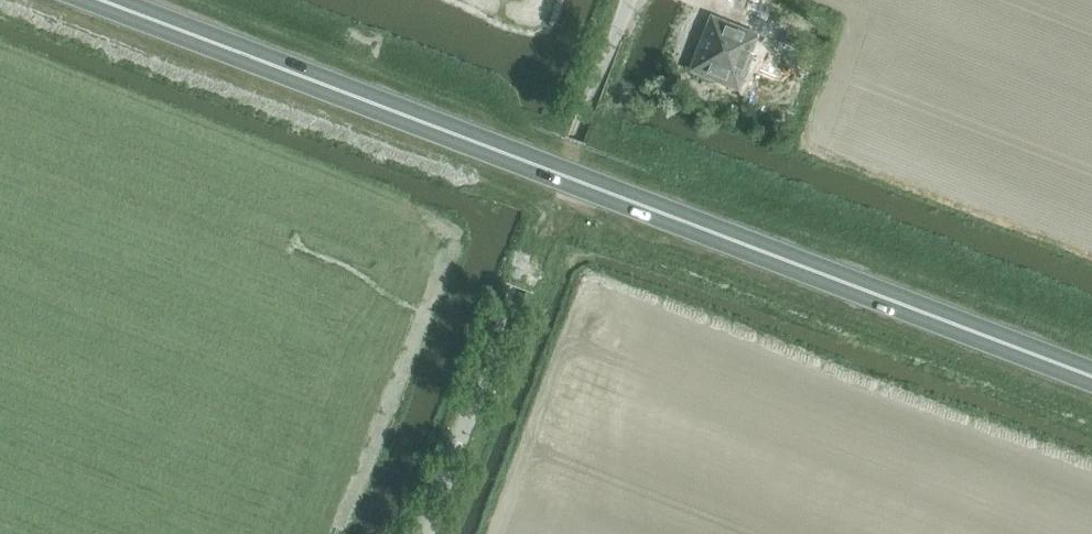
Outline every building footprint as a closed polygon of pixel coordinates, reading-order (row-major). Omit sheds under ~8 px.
[(690,73),(708,80),(739,93),(754,56),(752,55),(759,35),(713,17),(690,73)]
